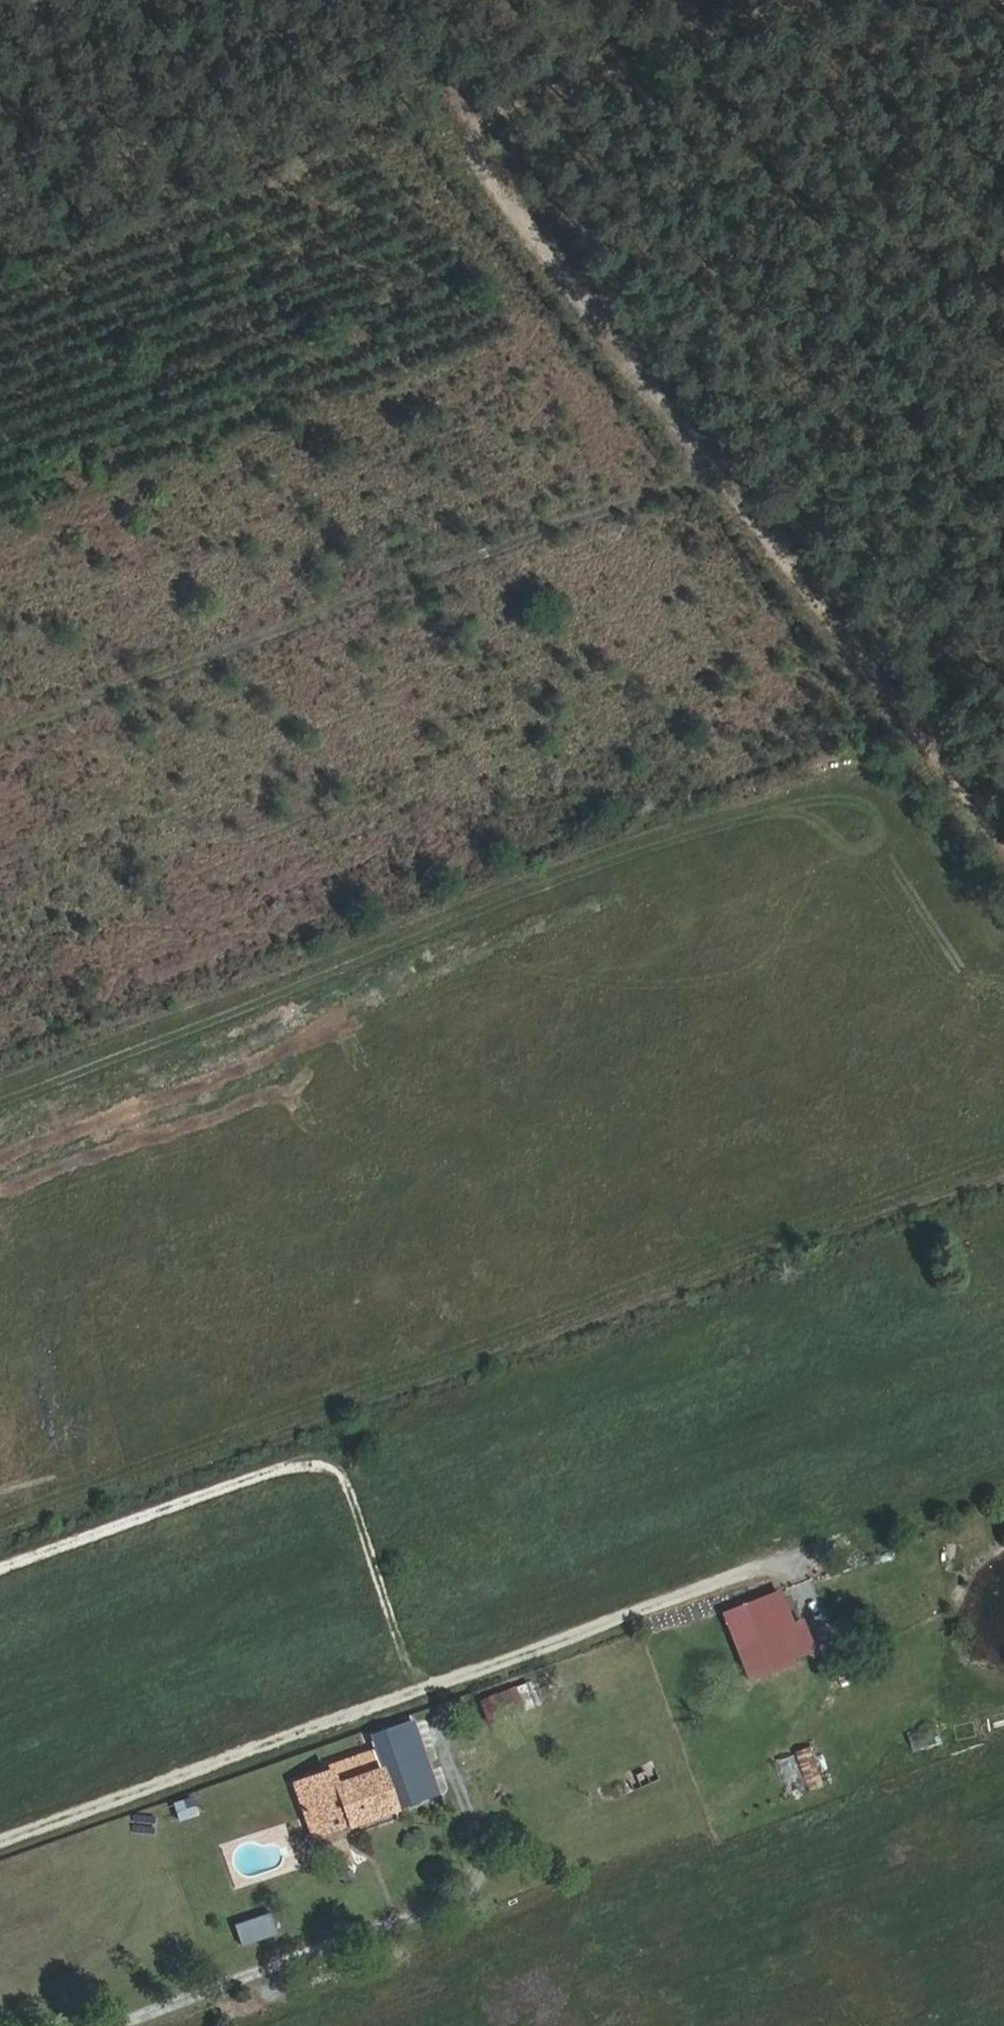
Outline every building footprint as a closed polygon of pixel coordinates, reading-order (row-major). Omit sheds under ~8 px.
[(801,1637),(788,1599),(758,1610),(771,1647),(801,1637)] [(380,1766),(298,1794),(318,1850),(441,1808),(416,1736),(375,1750),(380,1766)] [(814,1744),(777,1754),(788,1795),(825,1785),(814,1744)] [(265,1912),(235,1921),(242,1943),(272,1934),(265,1912)]
